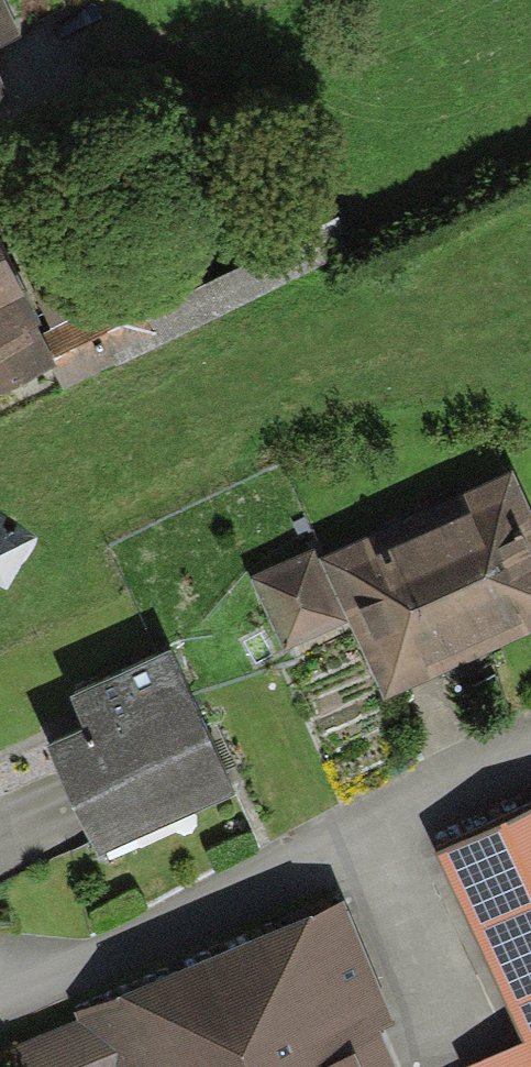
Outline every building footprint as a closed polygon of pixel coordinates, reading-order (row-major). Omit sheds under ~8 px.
[(21,39),(2,0),(0,0),(0,49),(21,39)] [(14,104),(0,74),(0,111),(14,104)] [(56,367),(53,360),(39,332),(43,330),(0,240),(0,394),(56,367)] [(39,332),(53,360),(108,332),(82,280),(37,302),(49,327),(43,330),(39,332)] [(513,471),(461,494),(470,514),(377,556),(368,537),(318,559),(349,626),(383,700),(530,633),(530,511),(513,471)] [(0,515),(0,586),(11,592),(41,538),(0,515)] [(315,551),(251,581),(284,655),(349,626),(318,559),(315,551)] [(242,793),(175,648),(70,696),(85,728),(44,747),(96,860),(242,793)] [(435,855),(523,1042),(470,1066),(530,1066),(530,810),(435,855)] [(343,903),(70,1017),(73,1024),(11,1050),(18,1066),(395,1066),(380,1032),(395,1026),(343,903)]
